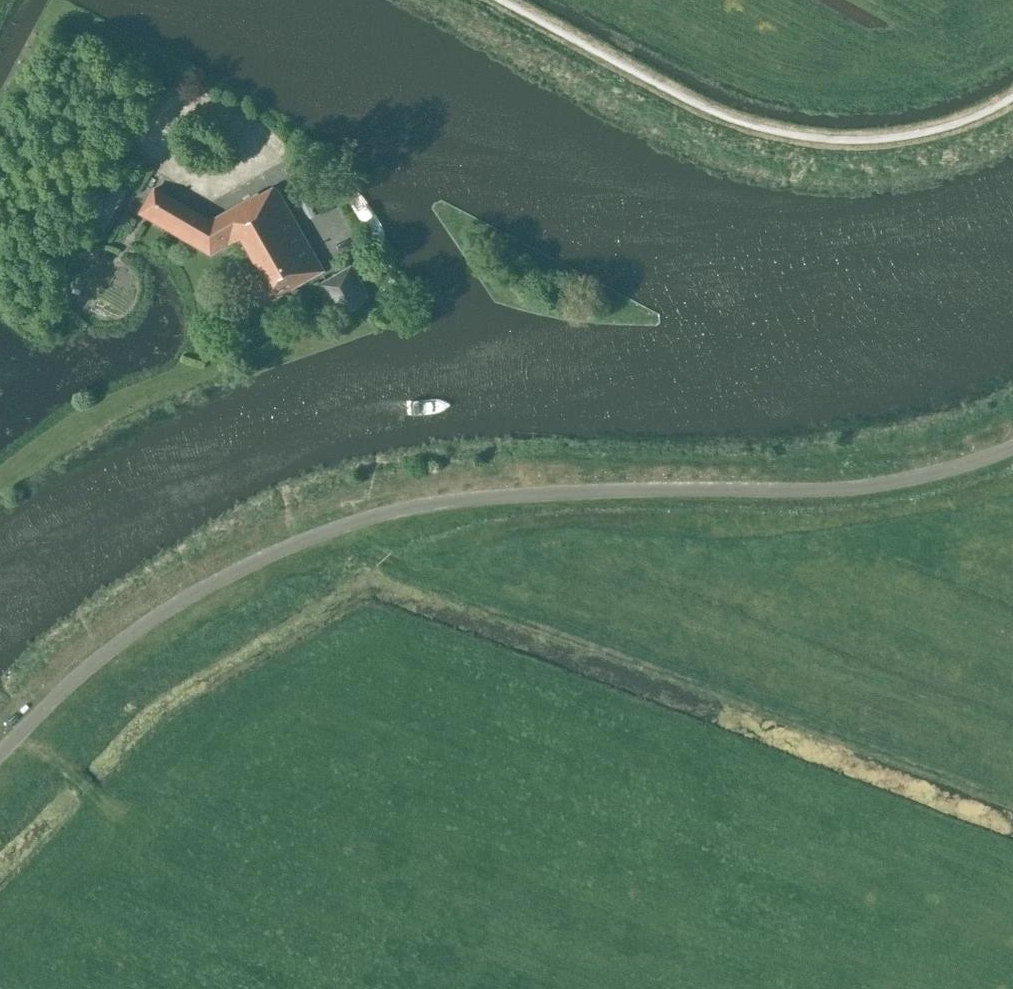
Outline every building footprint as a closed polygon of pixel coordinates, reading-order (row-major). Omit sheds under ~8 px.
[(141,210),(210,251),(242,232),(261,265),(247,273),(264,302),(321,270),(274,187),(260,195),(259,193),(210,221),(154,188),(141,210)] [(359,295),(366,291),(351,265),(319,283),(334,310),(342,305),(344,310),(362,299),(359,295)]
